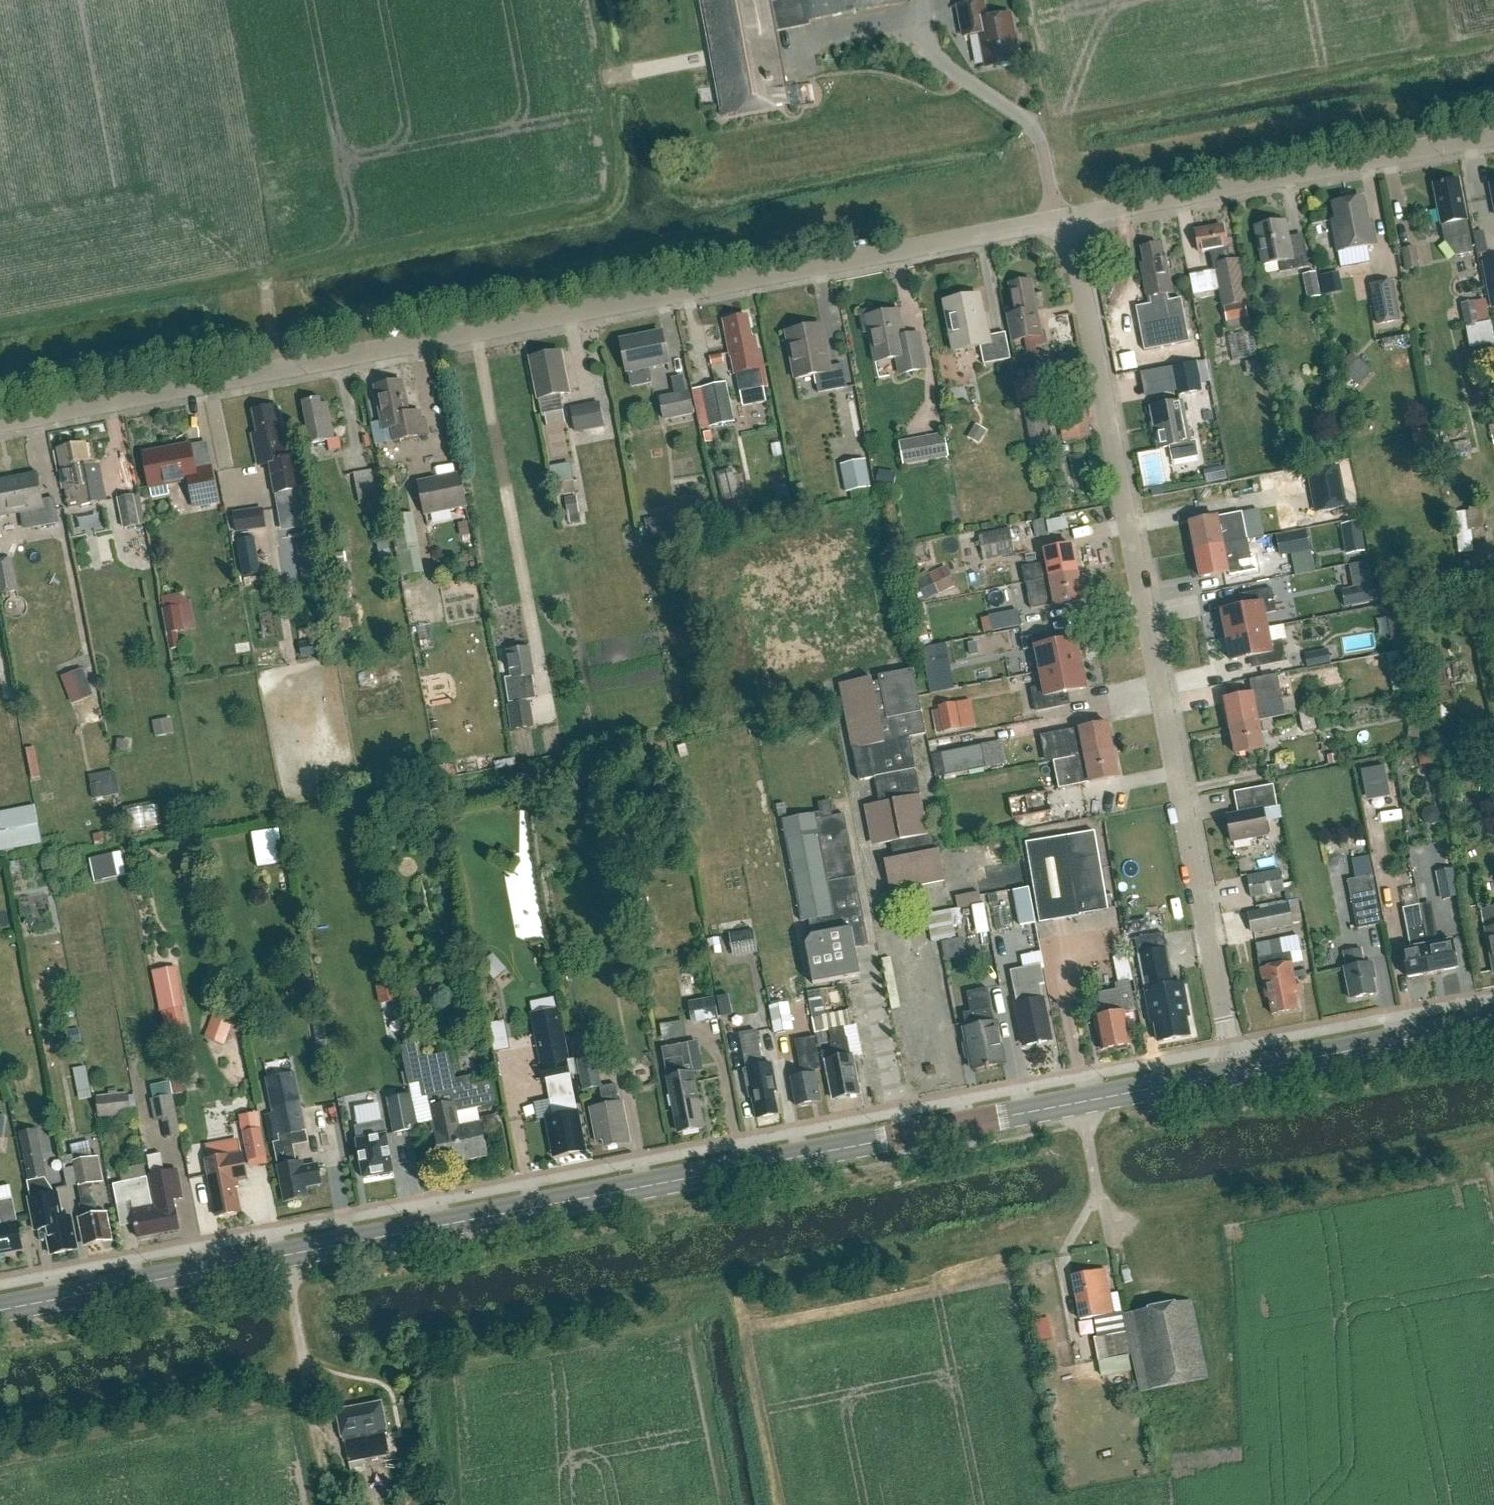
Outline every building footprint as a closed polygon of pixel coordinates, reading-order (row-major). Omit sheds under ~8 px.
[(907,2),(906,0),(789,0),(770,4),(770,0),(699,0),(721,118),(789,106),(776,32),(804,26),(803,22),(907,2)] [(986,19),(983,1),(957,6),(963,37),(980,34),(986,68),(1019,61),(1010,14),(986,19)] [(798,101),(812,100),(811,86),(797,86),(798,101)] [(1457,255),(1473,252),(1467,222),(1467,221),(1459,181),(1433,186),(1441,225),(1442,225),(1445,240),(1457,255)] [(1366,223),(1362,200),(1334,205),(1337,221),(1333,221),(1338,252),(1374,245),(1370,222),(1366,223)] [(1290,246),(1285,222),(1256,227),(1263,265),(1277,263),(1280,273),(1309,267),(1304,243),(1290,246)] [(1223,307),(1245,303),(1238,261),(1230,263),(1229,259),(1228,259),(1222,226),(1195,231),(1199,253),(1210,251),(1214,272),(1216,271),(1223,307)] [(1151,305),(1136,308),(1145,352),(1190,343),(1182,299),(1169,301),(1168,294),(1172,293),(1166,259),(1162,260),(1159,245),(1142,248),(1145,263),(1141,264),(1146,293),(1149,292),(1151,305)] [(1404,266),(1417,264),(1414,247),(1402,249),(1404,266)] [(1493,308),(1493,262),(1484,264),(1493,308)] [(1307,299),(1320,297),(1316,272),(1303,275),(1307,299)] [(1329,295),(1342,292),(1338,273),(1325,275),(1329,295)] [(1033,295),(1030,281),(1010,285),(1015,315),(1008,316),(1013,341),(1041,336),(1036,312),(1046,310),(1043,293),(1033,295)] [(1393,282),(1373,286),(1380,325),(1400,322),(1393,282)] [(984,314),(980,295),(943,302),(953,352),(981,347),(984,365),(1010,360),(1005,334),(990,337),(986,314),(984,314)] [(1486,300),(1461,304),(1466,328),(1490,324),(1486,300)] [(1245,303),(1223,307),(1226,329),(1240,327),(1238,320),(1248,318),(1245,303)] [(899,310),(878,315),(877,309),(860,312),(864,333),(869,332),(875,363),(897,359),(900,375),(926,370),(920,342),(919,334),(904,337),(899,310)] [(751,339),(747,317),(724,321),(731,358),(733,357),(739,392),(767,386),(763,369),(760,351),(758,351),(755,338),(751,339)] [(831,368),(822,325),(786,332),(795,380),(815,376),(819,394),(847,388),(843,365),(831,368)] [(652,384),(649,368),(668,365),(662,333),(621,341),(628,373),(629,372),(632,388),(652,384)] [(1236,356),(1254,355),(1253,337),(1235,339),(1236,356)] [(564,411),(561,396),(570,394),(562,351),(530,358),(538,400),(539,400),(542,415),(564,411)] [(1351,354),(1338,369),(1359,387),(1372,372),(1351,354)] [(722,355),(710,357),(711,365),(723,363),(722,355)] [(1176,395),(1197,391),(1191,364),(1171,367),(1176,395)] [(408,415),(402,382),(376,387),(384,430),(393,428),(396,441),(428,434),(425,420),(421,421),(420,413),(408,415)] [(709,427),(734,422),(726,382),(701,387),(709,427)] [(663,420),(693,414),(689,391),(658,397),(663,420)] [(322,404),(321,398),(303,402),(307,427),(302,428),(305,445),(328,441),(330,452),(344,450),(342,438),(335,440),(328,403),(322,404)] [(574,433),(604,427),(599,402),(569,408),(574,433)] [(1190,442),(1183,402),(1151,408),(1159,449),(1171,447),(1173,457),(1198,452),(1196,441),(1190,442)] [(1059,405),(1061,439),(1090,437),(1088,403),(1059,405)] [(288,458),(278,406),(253,411),(257,433),(252,434),(258,465),(270,463),(281,519),(305,515),(294,457),(288,458)] [(1031,448),(1052,444),(1047,415),(1026,419),(1031,448)] [(975,425),(967,438),(978,444),(986,431),(975,425)] [(1416,459),(1432,456),(1427,429),(1411,432),(1416,459)] [(903,466),(948,457),(943,433),(898,441),(903,466)] [(106,501),(102,482),(99,466),(89,468),(85,444),(58,449),(66,490),(65,490),(69,509),(106,501)] [(191,445),(143,454),(151,498),(169,495),(167,485),(190,481),(195,508),(218,503),(211,468),(196,471),(191,445)] [(871,500),(869,489),(870,489),(865,460),(840,464),(845,493),(850,492),(851,503),(871,500)] [(553,479),(571,478),(571,463),(553,464),(553,479)] [(1318,512),(1345,507),(1337,467),(1310,473),(1318,512)] [(358,494),(385,489),(381,468),(354,473),(358,494)] [(733,473),(732,468),(719,472),(720,476),(717,476),(722,496),(738,492),(733,472),(733,473)] [(423,516),(467,507),(460,473),(416,481),(423,516)] [(37,474),(0,482),(0,517),(21,513),(24,530),(59,523),(54,498),(42,501),(37,474)] [(554,496),(575,493),(573,481),(552,485),(554,496)] [(122,529),(139,525),(133,495),(116,499),(122,529)] [(579,514),(576,497),(565,498),(568,515),(579,514)] [(236,533),(266,528),(263,507),(232,512),(236,533)] [(418,548),(412,513),(390,517),(396,552),(399,576),(425,572),(421,548),(418,548)] [(1218,517),(1189,523),(1195,551),(1223,545),(1246,541),(1241,513),(1218,517)] [(657,518),(660,535),(672,533),(668,516),(657,518)] [(1045,519),(1033,522),(1036,538),(1048,536),(1045,519)] [(470,535),(467,520),(457,522),(460,537),(470,535)] [(1361,523),(1343,526),(1345,541),(1364,538),(1361,523)] [(983,561),(1014,555),(1009,529),(978,535),(983,561)] [(1282,556),(1310,551),(1306,531),(1278,537),(1282,556)] [(242,577),(260,574),(254,538),(236,541),(242,577)] [(1223,545),(1195,551),(1200,579),(1229,573),(1238,571),(1236,560),(1249,558),(1246,541),(1223,545)] [(303,559),(313,557),(310,542),(300,543),(303,559)] [(391,557),(388,542),(378,544),(381,559),(391,557)] [(1041,581),(1078,573),(1072,545),(1044,551),(1048,568),(1041,569),(1041,565),(1022,568),(1025,583),(1040,580),(1041,581)] [(1353,584),(1373,580),(1370,558),(1349,562),(1353,584)] [(17,593),(11,560),(0,562),(0,596),(17,593)] [(1484,567),(1487,578),(1493,576),(1493,564),(1484,567)] [(1040,580),(1025,583),(1031,612),(1083,602),(1078,573),(1041,581),(1040,580)] [(926,602),(940,595),(930,576),(917,583),(926,602)] [(1345,607),(1376,602),(1373,586),(1342,592),(1345,607)] [(1227,637),(1268,629),(1265,615),(1277,612),(1272,589),(1242,595),(1245,608),(1222,612),(1227,637)] [(167,635),(184,632),(180,606),(162,609),(167,635)] [(1018,611),(981,614),(983,629),(1019,626),(1018,611)] [(1268,629),(1227,637),(1231,662),(1255,657),(1257,668),(1286,662),(1282,641),(1270,643),(1268,629)] [(1040,672),(1081,664),(1076,640),(1053,644),(1051,633),(1022,639),(1024,651),(1036,648),(1040,672)] [(945,641),(920,647),(931,692),(955,686),(945,641)] [(977,643),(969,645),(971,656),(979,655),(977,643)] [(509,704),(529,701),(526,685),(529,685),(528,677),(535,676),(531,648),(508,651),(512,678),(505,679),(509,704)] [(1307,668),(1330,664),(1327,650),(1304,654),(1307,668)] [(1412,652),(1388,656),(1394,693),(1418,689),(1412,652)] [(1081,664),(1040,672),(1043,687),(1031,689),(1036,712),(1065,707),(1063,694),(1086,689),(1081,664)] [(921,797),(910,738),(928,734),(915,670),(841,685),(860,782),(875,779),(880,804),(866,806),(873,839),(881,837),(881,838),(882,838),(888,843),(889,844),(892,843),(895,860),(885,861),(891,892),(946,881),(940,851),(936,852),(933,834),(928,835),(921,797)] [(1224,700),(1230,728),(1258,722),(1272,719),(1285,717),(1277,675),(1253,680),(1256,693),(1253,694),(1224,700)] [(85,677),(64,685),(72,704),(92,696),(85,677)] [(549,696),(532,698),(535,723),(552,721),(549,696)] [(513,730),(535,727),(531,703),(509,706),(513,730)] [(941,706),(946,732),(962,729),(957,703),(941,706)] [(1302,732),(1317,729),(1313,709),(1299,711),(1302,732)] [(170,719),(153,722),(155,734),(172,731),(170,719)] [(1272,719),(1230,728),(1235,756),(1264,750),(1260,733),(1274,730),(1272,719)] [(1085,756),(1113,751),(1108,722),(1070,730),(1075,757),(1085,755),(1085,756)] [(128,750),(129,741),(118,739),(116,749),(128,750)] [(986,769),(982,746),(941,754),(946,777),(986,769)] [(1085,756),(1085,755),(1075,757),(1075,758),(1054,762),(1056,773),(1074,770),(1077,786),(1119,778),(1113,751),(1085,756)] [(1269,779),(1280,777),(1278,765),(1267,767),(1269,779)] [(1384,766),(1362,771),(1365,785),(1387,781),(1384,766)] [(101,783),(91,785),(94,799),(104,797),(101,783)] [(1277,807),(1275,795),(1273,786),(1250,790),(1254,811),(1227,816),(1232,842),(1267,836),(1265,821),(1282,818),(1280,807),(1277,807)] [(1009,800),(1013,819),(1052,811),(1048,792),(1009,800)] [(837,816),(834,800),(821,802),(824,813),(783,821),(802,922),(809,921),(812,936),(806,945),(814,985),(861,976),(856,949),(870,946),(845,815),(837,816)] [(41,843),(33,805),(0,812),(0,823),(1,830),(0,830),(0,850),(41,843)] [(1070,833),(1095,828),(1093,816),(1067,821),(1070,833)] [(1039,923),(1081,916),(1081,914),(1108,909),(1094,832),(1025,844),(1039,923)] [(125,853),(90,860),(94,883),(130,876),(125,853)] [(1442,900),(1458,897),(1453,869),(1436,871),(1442,900)] [(1251,898),(1283,892),(1279,870),(1247,876),(1251,898)] [(1357,929),(1382,924),(1376,895),(1372,875),(1347,880),(1351,900),(1357,929)] [(1036,924),(1030,888),(1014,891),(1021,927),(1036,924)] [(958,909),(982,905),(980,893),(956,897),(958,909)] [(998,894),(988,896),(990,905),(999,903),(998,894)] [(1419,906),(1432,973),(1457,969),(1452,941),(1437,944),(1430,904),(1419,906)] [(1254,933),(1293,925),(1289,905),(1250,913),(1254,933)] [(1407,978),(1432,973),(1419,906),(1404,909),(1411,949),(1402,951),(1407,978)] [(1481,910),(1493,974),(1493,908),(1481,910)] [(732,957),(757,953),(753,929),(729,933),(732,957)] [(1155,1022),(1158,1041),(1182,1037),(1189,1036),(1186,1017),(1190,1016),(1183,983),(1174,985),(1167,949),(1164,933),(1136,939),(1146,990),(1146,991),(1152,1023),(1155,1022)] [(1299,937),(1280,941),(1283,954),(1270,957),(1272,966),(1261,969),(1267,998),(1270,998),(1273,1014),(1298,1009),(1295,993),(1298,993),(1292,963),(1293,963),(1291,955),(1302,953),(1299,937)] [(964,939),(942,943),(946,961),(967,957),(964,939)] [(1364,965),(1361,949),(1344,953),(1347,968),(1344,969),(1351,999),(1376,994),(1373,979),(1376,979),(1372,963),(1364,965)] [(1011,972),(1014,988),(1018,1005),(1026,1045),(1051,1040),(1043,1000),(1039,984),(1045,982),(1042,970),(1045,969),(1041,952),(1021,956),(1024,969),(1011,972)] [(493,953),(481,964),(490,974),(502,963),(493,953)] [(178,978),(154,983),(160,1011),(167,1045),(190,1040),(183,1007),(178,978)] [(1103,1050),(1130,1045),(1124,1013),(1136,1011),(1130,983),(1117,986),(1118,992),(1100,995),(1104,1017),(1097,1019),(1103,1050)] [(395,1001),(391,984),(376,987),(380,1004),(395,1001)] [(995,1022),(988,989),(967,993),(971,1013),(964,1014),(966,1027),(965,1027),(968,1043),(963,1044),(966,1056),(971,1055),(974,1071),(1004,1065),(996,1022),(995,1022)] [(729,996),(717,999),(719,1005),(730,1003),(729,996)] [(691,1024),(718,1020),(714,998),(688,1002),(691,1024)] [(824,1001),(809,1003),(812,1018),(815,1035),(816,1035),(818,1047),(832,1045),(831,1041),(832,1041),(830,1031),(845,1028),(845,1029),(850,1028),(847,1011),(826,1015),(824,1001)] [(774,1034),(793,1031),(789,1003),(770,1006),(774,1034)] [(216,1006),(209,1024),(228,1031),(235,1013),(216,1006)] [(570,1075),(577,1074),(574,1059),(570,1060),(563,1028),(559,1008),(530,1014),(534,1034),(541,1064),(538,1065),(542,1082),(546,1081),(547,1081),(570,1076),(570,1075)] [(660,1023),(663,1039),(685,1035),(683,1019),(660,1023)] [(845,1029),(845,1028),(830,1031),(832,1041),(831,1041),(832,1045),(833,1050),(823,1052),(833,1100),(861,1094),(853,1054),(851,1055),(848,1038),(847,1038),(845,1029)] [(81,1042),(79,1029),(67,1031),(69,1044),(81,1042)] [(764,1066),(757,1031),(740,1034),(747,1069),(743,1070),(749,1099),(753,1098),(757,1119),(779,1115),(775,1093),(779,1092),(773,1065),(764,1066)] [(797,1106),(822,1101),(816,1070),(822,1069),(816,1037),(797,1041),(803,1076),(791,1078),(797,1106)] [(702,1129),(697,1104),(700,1104),(689,1045),(663,1050),(669,1079),(668,1079),(674,1110),(677,1109),(681,1133),(702,1129)] [(594,1056),(592,1046),(576,1049),(578,1059),(576,1059),(579,1075),(580,1074),(583,1090),(602,1086),(596,1056),(594,1056)] [(424,1059),(422,1047),(402,1051),(409,1086),(421,1083),(424,1098),(429,1097),(436,1131),(434,1131),(441,1166),(488,1156),(481,1122),(453,1127),(450,1114),(497,1104),(493,1082),(459,1089),(452,1053),(424,1059)] [(89,1083),(85,1067),(74,1069),(77,1086),(89,1083)] [(294,1072),(268,1077),(274,1108),(280,1141),(274,1143),(279,1167),(282,1185),(284,1185),(287,1201),(307,1197),(305,1187),(322,1184),(318,1165),(304,1167),(303,1162),(297,1163),(291,1134),(306,1131),(300,1102),(294,1072)] [(620,1102),(617,1085),(601,1088),(604,1105),(591,1108),(598,1142),(604,1141),(606,1148),(625,1144),(624,1137),(630,1136),(623,1101),(620,1102)] [(393,1134),(418,1129),(411,1094),(387,1099),(393,1134)] [(99,1117),(132,1114),(130,1095),(96,1099),(99,1117)] [(173,1095),(151,1100),(155,1122),(162,1121),(166,1138),(181,1135),(173,1095)] [(578,1112),(578,1113),(574,1096),(555,1099),(558,1117),(548,1119),(553,1149),(559,1148),(561,1155),(586,1151),(578,1112)] [(386,1135),(384,1123),(357,1128),(359,1140),(357,1140),(364,1179),(394,1173),(387,1135),(386,1135)] [(28,1180),(46,1177),(37,1129),(19,1133),(28,1180)] [(249,1161),(267,1157),(262,1130),(244,1134),(249,1161)] [(217,1215),(240,1211),(236,1188),(239,1187),(238,1181),(249,1179),(244,1153),(207,1160),(217,1215)] [(72,1156),(62,1158),(68,1188),(78,1186),(73,1161),(72,1156)] [(94,1203),(90,1185),(102,1182),(97,1157),(73,1161),(78,1186),(82,1205),(80,1205),(83,1217),(81,1218),(87,1245),(111,1240),(106,1212),(99,1214),(97,1202),(94,1203)] [(152,1203),(158,1234),(179,1230),(173,1200),(182,1198),(177,1170),(149,1175),(154,1203),(152,1203)] [(158,1234),(152,1203),(151,1203),(146,1177),(113,1185),(117,1206),(131,1203),(137,1238),(158,1234)] [(29,1199),(33,1218),(35,1232),(46,1230),(51,1255),(77,1250),(71,1217),(62,1219),(57,1193),(29,1199)] [(24,1249),(14,1200),(0,1202),(0,1214),(2,1226),(0,1227),(0,1254),(24,1249)] [(1081,1320),(1114,1314),(1106,1269),(1072,1276),(1081,1320)] [(1124,1315),(1128,1332),(1133,1356),(1141,1392),(1208,1378),(1191,1301),(1124,1315)] [(1039,1339),(1052,1336),(1048,1316),(1035,1319),(1039,1339)] [(1128,1356),(1133,1356),(1128,1332),(1095,1338),(1099,1362),(1102,1377),(1131,1371),(1128,1356)] [(390,1455),(386,1435),(388,1434),(382,1403),(338,1411),(344,1443),(346,1442),(350,1463),(390,1455)]
